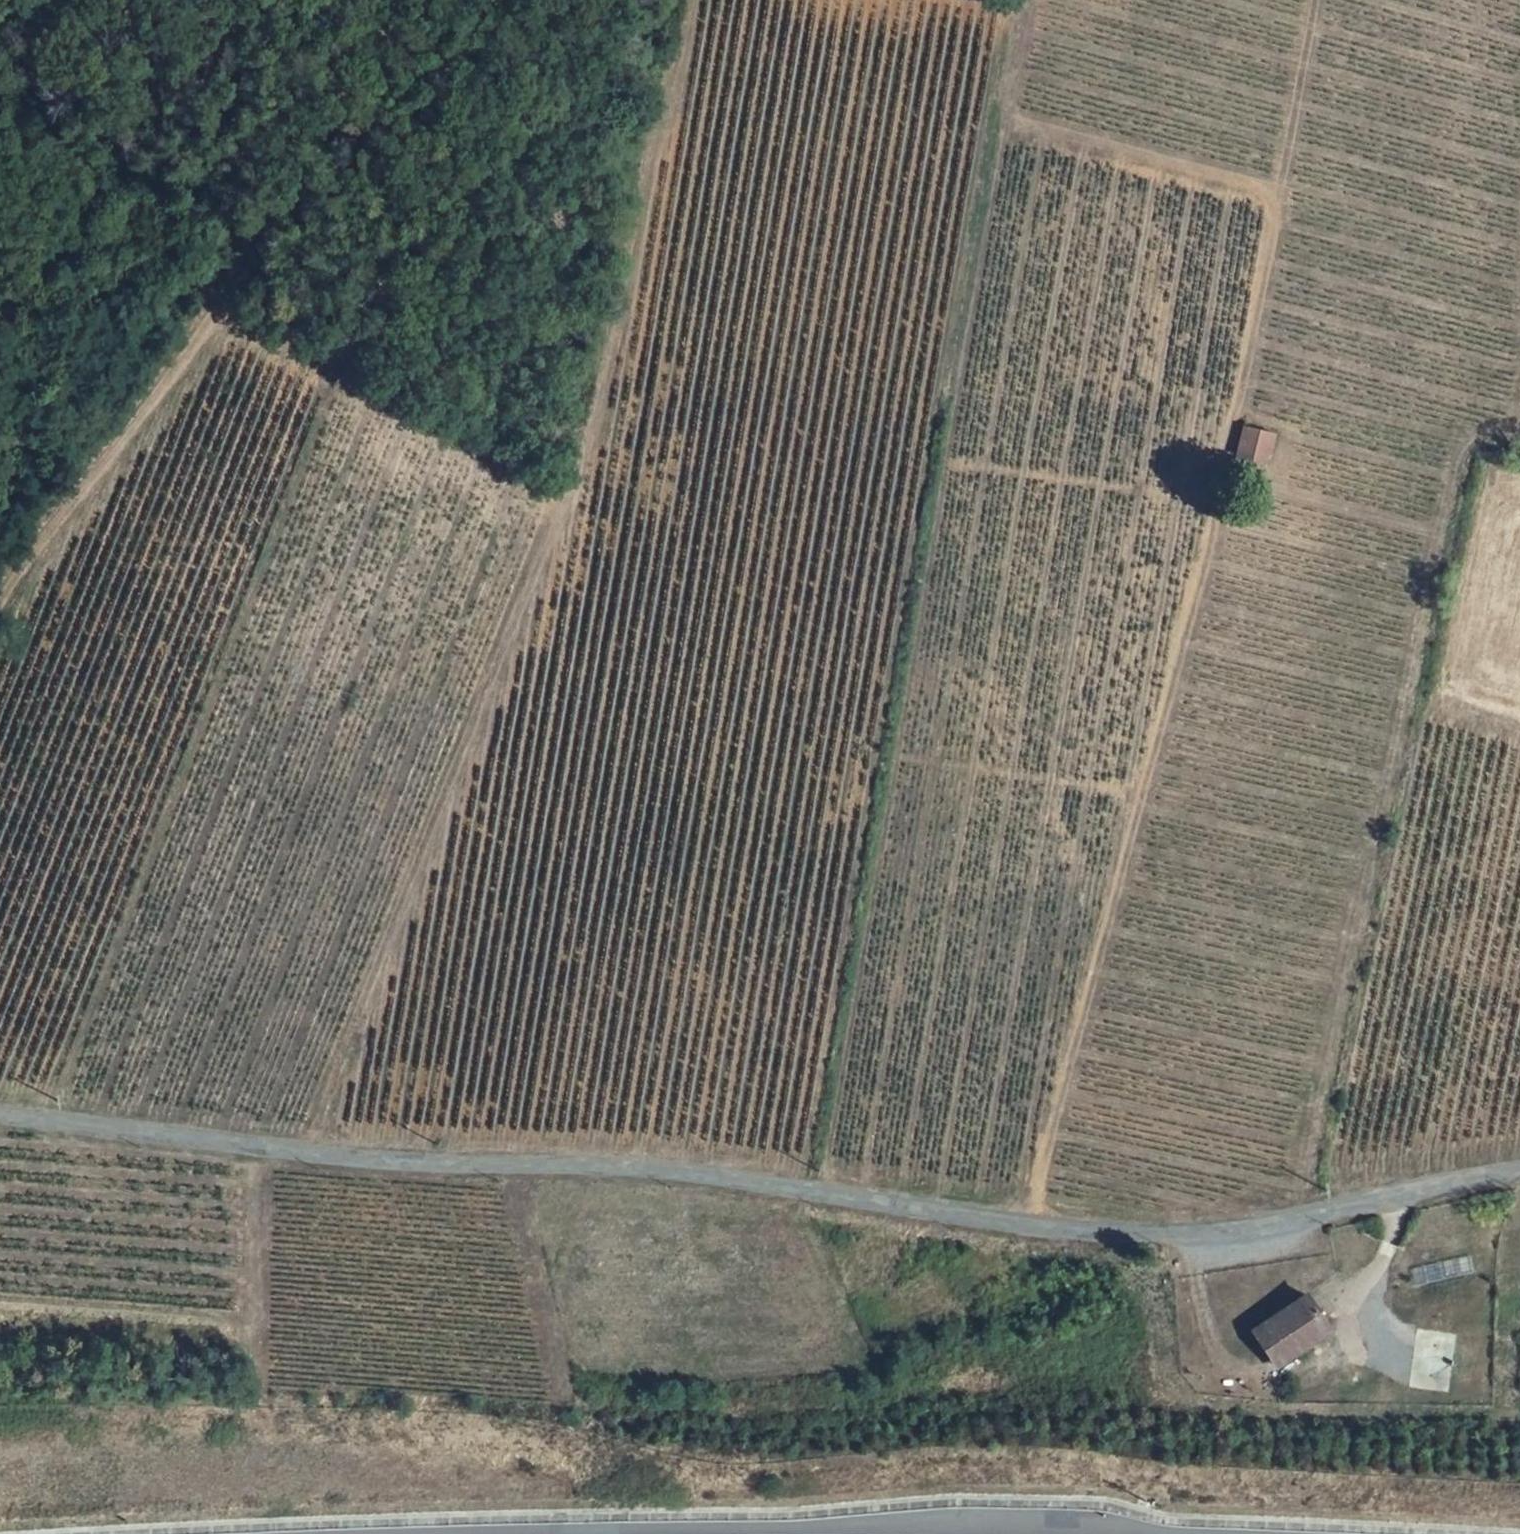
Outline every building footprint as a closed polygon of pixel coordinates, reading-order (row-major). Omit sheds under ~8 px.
[(1274,432),(1247,425),(1239,455),(1266,462),(1274,432)] [(1304,1292),(1252,1326),(1271,1354),(1292,1340),(1298,1348),(1328,1329),(1304,1292)] [(1292,1340),(1271,1354),(1282,1371),(1303,1356),(1298,1348),(1292,1340)]
